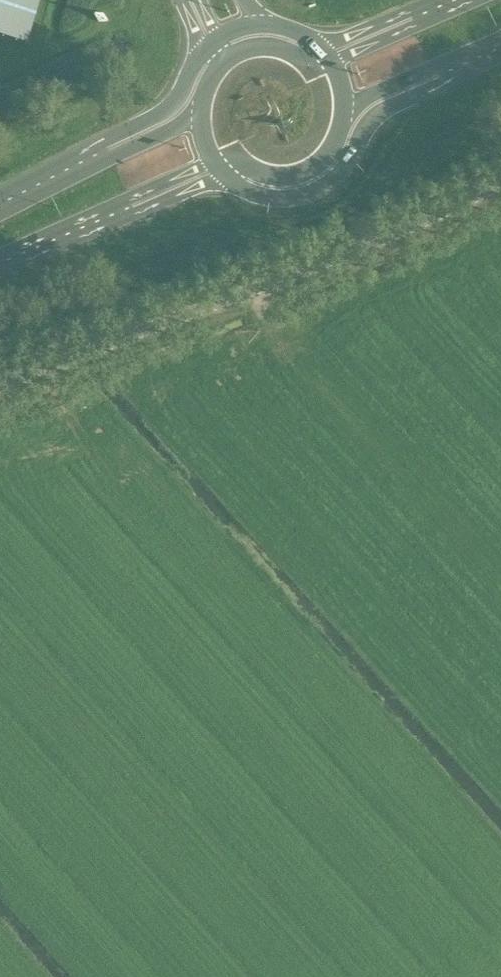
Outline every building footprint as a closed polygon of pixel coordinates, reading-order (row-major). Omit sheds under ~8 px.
[(29,41),(42,0),(0,0),(0,33),(29,41)]
